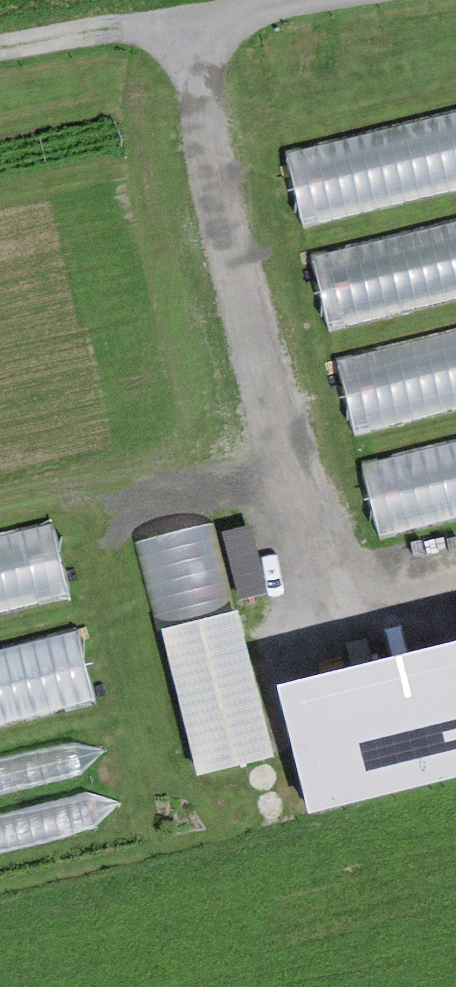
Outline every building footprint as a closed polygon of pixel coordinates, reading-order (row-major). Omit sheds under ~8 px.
[(264,149),(358,561),(455,539),(455,105),(264,149)] [(76,609),(62,536),(0,548),(0,624),(76,609)] [(244,615),(168,633),(214,819),(290,800),(244,615)] [(0,655),(0,733),(97,710),(80,636),(0,655)] [(276,692),(306,817),(455,781),(455,649),(276,692)]
